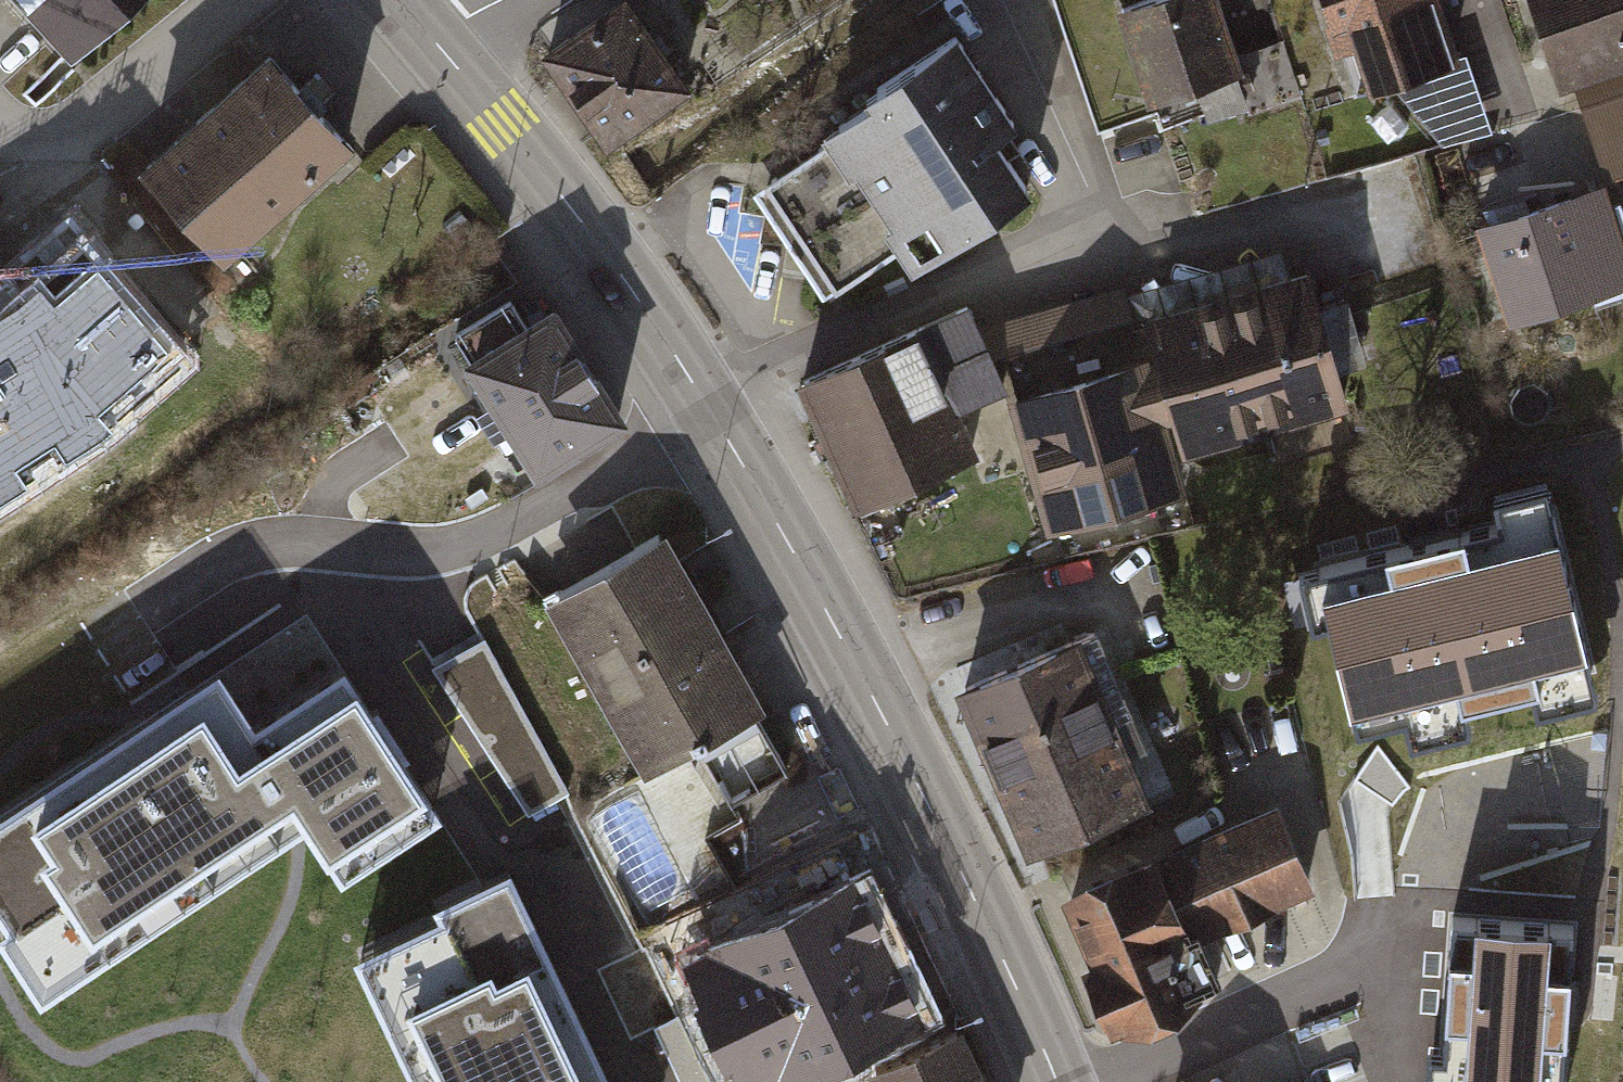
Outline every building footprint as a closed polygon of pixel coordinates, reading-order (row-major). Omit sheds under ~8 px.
[(83,84),(176,0),(6,0),(83,84)] [(596,131),(680,74),(630,0),(588,0),(533,37),(596,131)] [(1115,0),(1056,0),(1096,123),(1150,105),(1142,83),(1115,0)] [(1142,83),(1234,53),(1217,0),(1115,0),(1142,83)] [(1330,42),(1347,37),(1361,81),(1457,51),(1441,0),(1316,0),(1330,42)] [(1557,74),(1566,71),(1577,104),(1622,88),(1622,0),(1532,0),(1557,74)] [(861,82),(809,116),(824,138),(749,188),(820,294),(893,245),(902,259),(1029,175),(993,122),(1014,109),(950,13),(857,75),(861,82)] [(1234,53),(1142,83),(1150,105),(1153,126),(1244,98),(1249,111),(1302,95),(1284,39),(1234,53)] [(377,167),(282,59),(155,170),(250,278),(377,167)] [(1577,104),(1597,162),(1622,153),(1622,88),(1577,104)] [(417,150),(399,164),(419,188),(436,174),(417,150)] [(373,174),(386,188),(401,175),(389,161),(373,174)] [(1577,185),(1475,216),(1503,309),(1605,278),(1577,185)] [(121,439),(198,371),(73,221),(0,277),(0,518),(121,439)] [(1009,383),(1002,385),(1040,520),(1182,480),(1172,445),(1347,397),(1308,256),(1137,303),(1148,345),(1009,383)] [(1119,280),(978,319),(1005,377),(1009,383),(1148,345),(1137,303),(1128,310),(1119,280)] [(965,291),(793,370),(850,493),(969,439),(952,401),(1005,377),(978,319),(965,291)] [(470,361),(463,366),(540,485),(631,428),(555,310),(526,329),(511,305),(456,340),(470,361)] [(1534,515),(1310,568),(1338,685),(1562,631),(1534,515)] [(656,527),(543,590),(638,760),(691,731),(729,799),(785,768),(754,712),(758,710),(680,569),(656,527)] [(505,556),(486,572),(516,606),(535,589),(505,556)] [(1075,625),(952,678),(1023,844),(1146,791),(1075,625)] [(167,731),(171,737),(232,832),(239,843),(300,803),(328,847),(420,788),(396,750),(401,747),(375,707),(370,711),(343,669),(251,728),(227,692),(167,731)] [(232,832),(171,737),(140,757),(137,751),(102,773),(107,780),(76,800),(71,793),(36,816),(41,823),(11,842),(6,836),(0,840),(0,900),(14,921),(3,928),(27,965),(103,917),(109,927),(144,904),(137,894),(167,874),(174,885),(209,863),(202,851),(232,832)] [(1076,861),(1057,886),(1084,949),(1074,953),(1104,1021),(1202,980),(1184,938),(1312,884),(1274,796),(1155,847),(1103,850),(1076,861)] [(834,837),(658,917),(727,1069),(927,979),(875,866),(851,876),(834,837)] [(569,1071),(576,1068),(558,1031),(551,1034),(536,1002),(543,998),(525,961),(518,965),(480,883),(440,902),(445,914),(373,948),(391,986),(401,980),(417,1013),(405,1018),(423,1056),(435,1050),(450,1081),(547,1081),(569,1071)] [(1451,917),(1439,1078),(1452,1079),(1452,1081),(1561,1081),(1573,926),(1451,917)] [(1324,1081),(1412,1081),(1392,1010),(1310,1033),(1324,1081)] [(877,1067),(884,1081),(977,1081),(954,1032),(877,1067)] [(547,1081),(574,1081),(569,1071),(547,1081)]
